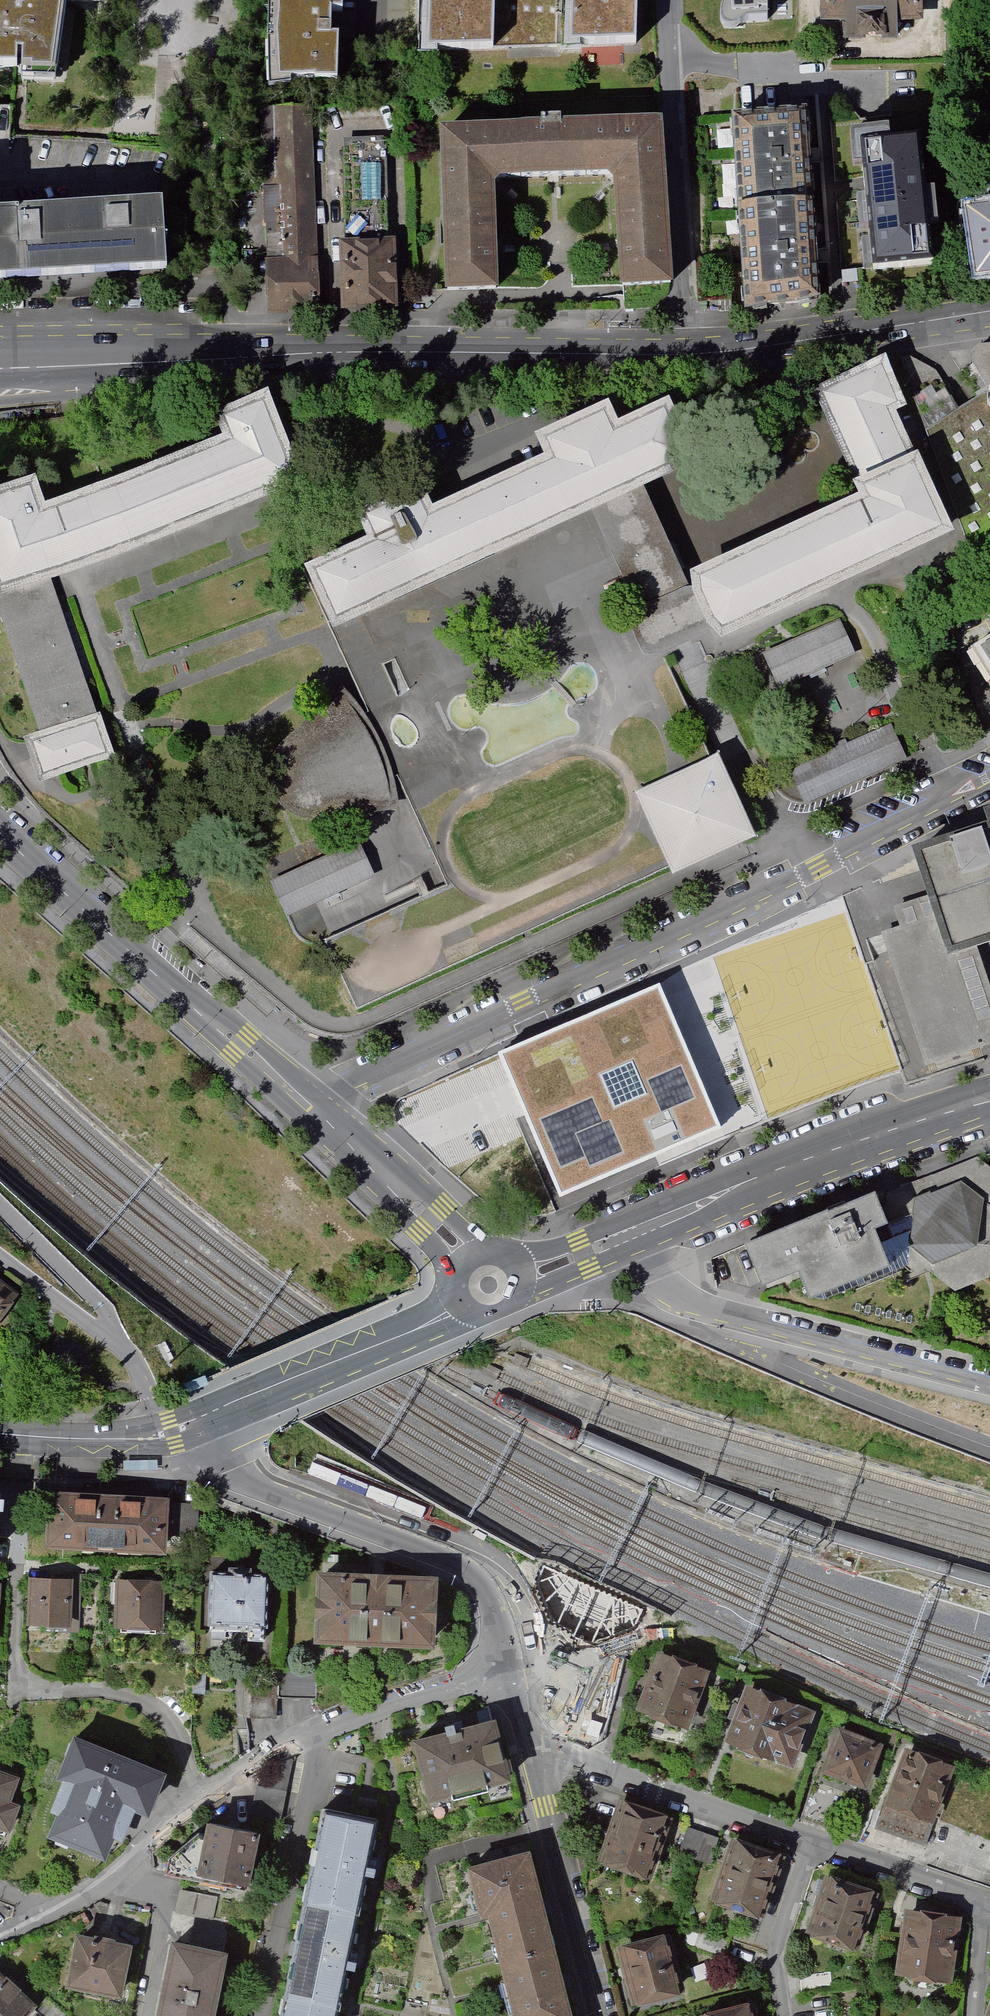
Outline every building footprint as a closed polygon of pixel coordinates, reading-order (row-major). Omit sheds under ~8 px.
[(69,86),(84,6),(116,9),(118,0),(0,0),(0,87),(69,86)] [(339,85),(342,0),(272,0),(270,82),(339,85)] [(431,44),(454,44),(454,38),(503,38),(503,31),(504,0),(431,0),(431,44)] [(503,31),(571,31),(571,0),(504,0),(503,31)] [(571,31),(571,39),(594,39),(594,33),(643,33),(643,0),(571,0),(571,31)] [(753,12),(778,13),(778,0),(753,0),(753,12)] [(826,21),(852,21),(852,41),(905,40),(905,21),(929,22),(930,0),(826,0),(826,21)] [(265,205),(269,313),(321,311),(312,109),(261,112),(265,205)] [(440,122),(449,291),(498,288),(492,183),(498,176),(605,173),(616,185),(624,286),(672,283),(660,115),(440,122)] [(946,116),(853,121),(862,258),(955,252),(946,116)] [(740,216),(813,211),(807,120),(734,126),(740,216)] [(346,245),(340,245),(342,310),(399,309),(397,241),(390,242),(386,146),(342,147),(346,245)] [(162,206),(75,212),(81,278),(167,271),(162,206)] [(740,216),(746,312),(820,302),(813,211),(740,216)] [(81,278),(75,212),(0,217),(0,283),(81,278)] [(974,217),(983,278),(989,277),(989,215),(974,217)] [(908,410),(885,361),(813,395),(863,502),(690,582),(692,594),(693,603),(707,635),(709,637),(722,651),(958,541),(899,414),(908,410)] [(989,389),(928,430),(989,602),(989,390),(989,389)] [(0,498),(0,601),(51,583),(271,502),(301,491),(268,403),(212,424),(221,448),(45,513),(35,485),(0,498)] [(319,568),(312,572),(334,625),(338,636),(593,520),(645,496),(706,469),(676,405),(623,429),(614,408),(538,442),(548,463),(440,514),(427,487),(361,516),(372,543),(334,562),(319,568)] [(301,491),(271,502),(276,513),(304,575),(312,572),(319,568),(334,562),(301,491)] [(639,616),(692,594),(645,496),(593,520),(639,616)] [(51,583),(0,601),(0,620),(39,737),(40,740),(97,721),(51,583)] [(844,623),(766,657),(782,693),(860,659),(844,623)] [(969,647),(989,681),(989,634),(969,647)] [(363,715),(344,694),(288,744),(275,759),(269,781),(273,804),(281,815),(298,825),(317,828),(401,817),(396,787),(394,778),(386,750),(371,723),(363,715)] [(40,740),(27,745),(42,790),(118,764),(103,719),(97,721),(40,740)] [(905,756),(890,721),(847,740),(845,736),(830,743),(832,747),(788,768),(803,802),(905,756)] [(708,763),(323,940),(356,1011),(741,835),(708,763)] [(984,810),(988,823),(913,849),(928,895),(947,954),(976,944),(989,940),(989,808),(984,810)] [(275,887),(290,919),(377,879),(363,847),(275,887)] [(925,1065),(989,1044),(989,986),(976,944),(947,954),(928,895),(893,906),(899,926),(883,931),(925,1065)] [(511,1082),(560,1197),(721,1128),(661,988),(500,1057),(500,1058),(511,1082)] [(977,1157),(877,1195),(875,1191),(745,1244),(762,1286),(799,1272),(810,1296),(825,1300),(904,1267),(917,1277),(930,1272),(955,1291),(989,1278),(989,1270),(989,1167),(977,1157)] [(0,1281),(0,1333),(25,1299),(0,1281)] [(169,1498),(50,1492),(48,1542),(166,1548),(167,1531),(169,1500),(169,1498)] [(169,1500),(167,1531),(198,1532),(199,1502),(169,1500)] [(378,1574),(322,1572),(319,1638),(435,1643),(438,1576),(378,1574)] [(71,1574),(61,1581),(59,1629),(68,1633),(81,1633),(83,1574),(71,1574)] [(266,1575),(211,1574),(210,1622),(265,1624),(266,1575)] [(61,1581),(23,1579),(21,1627),(59,1629),(61,1581)] [(163,1582),(118,1580),(117,1630),(162,1631),(163,1582)] [(709,1663),(665,1647),(643,1706),(687,1723),(709,1663)] [(816,1706),(751,1682),(730,1736),(795,1761),(816,1706)] [(508,1778),(493,1721),(414,1741),(429,1799),(450,1793),(452,1798),(489,1789),(488,1784),(508,1778)] [(884,1741),(844,1727),(831,1765),(870,1779),(884,1741)] [(163,1777),(76,1742),(61,1777),(64,1779),(51,1813),(61,1817),(54,1836),(104,1856),(111,1839),(123,1843),(137,1808),(149,1813),(163,1777)] [(959,1761),(912,1743),(880,1828),(927,1846),(959,1761)] [(286,1792),(292,1761),(292,1758),(260,1774),(249,1831),(262,1834),(277,1837),(286,1792)] [(0,1773),(0,1828),(9,1831),(18,1807),(8,1803),(17,1779),(0,1773)] [(652,1875),(674,1812),(624,1795),(602,1857),(652,1875)] [(372,1826),(325,1815),(305,1906),(285,1998),(281,2015),(331,2015),(333,2008),(353,1916),(372,1826)] [(249,1831),(214,1824),(212,1838),(200,1836),(172,1860),(169,1876),(250,1893),(262,1834),(249,1831)] [(726,1840),(690,1827),(681,1852),(717,1865),(726,1840)] [(762,1916),(786,1851),(737,1834),(714,1898),(762,1916)] [(528,1852),(468,1869),(482,1913),(489,1910),(490,1915),(508,1986),(515,2015),(571,2015),(528,1852)] [(861,1946),(882,1885),(838,1869),(817,1931),(861,1946)] [(221,1899),(183,1892),(179,1915),(216,1922),(221,1899)] [(964,1913),(912,1905),(902,1972),(954,1980),(964,1913)] [(686,1990),(670,1930),(620,1943),(627,1972),(636,2003),(686,1990)] [(130,1947),(78,1936),(68,1986),(120,1997),(130,1947)] [(174,1944),(160,2015),(210,2015),(222,1954),(174,1944)] [(0,1974),(0,2015),(22,2015),(34,2003),(0,1974)] [(755,2000),(704,2012),(705,2015),(759,2015),(755,2000)]
